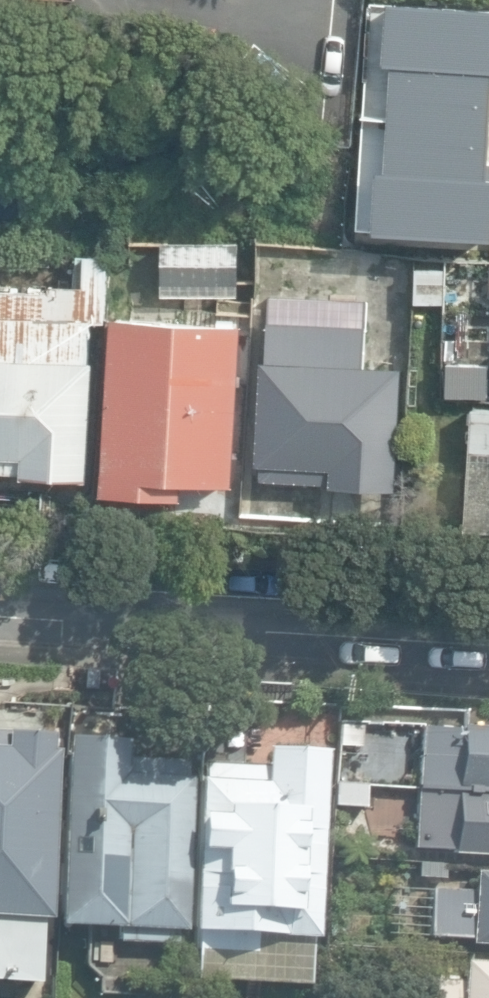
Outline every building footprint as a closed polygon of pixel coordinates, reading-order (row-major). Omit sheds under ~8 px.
[(463,143),(467,101),(465,101),(471,30),(390,24),(381,137),(463,143)] [(461,177),(464,153),(444,150),(441,175),(461,177)] [(238,235),(160,232),(159,283),(236,286),(238,235)] [(22,473),(22,476),(89,479),(93,361),(91,360),(92,322),(106,322),(108,254),(83,253),(82,284),(50,283),(50,288),(0,286),(0,472),(22,473)] [(416,266),(417,304),(447,304),(446,266),(416,266)] [(103,488),(184,492),(185,475),(233,478),(240,317),(236,316),(237,290),(216,289),(215,316),(110,312),(103,488)] [(364,364),(368,298),(268,293),(265,359),(261,359),(256,463),(262,463),(261,479),(330,483),(329,486),(398,490),(404,366),(364,364)] [(488,397),(488,376),(488,363),(449,360),(447,395),(488,397)] [(471,406),(465,534),(488,535),(488,407),(471,406)] [(304,704),(306,684),(283,682),(281,702),(304,704)] [(360,727),(337,724),(334,746),(358,749),(360,727)] [(488,790),(488,729),(419,725),(416,787),(488,790)] [(46,916),(55,732),(0,728),(0,979),(30,981),(34,915),(46,916)] [(117,939),(175,942),(175,928),(182,929),(189,775),(186,775),(187,759),(125,756),(126,741),(66,738),(57,923),(117,926),(117,939)] [(314,936),(324,750),(263,747),(262,766),(204,763),(204,778),(196,777),(188,927),(195,928),(193,979),(309,985),(311,936),(314,936)] [(338,805),(364,806),(365,787),(339,786),(338,805)] [(488,854),(488,794),(415,790),(412,844),(452,847),(452,852),(488,854)] [(473,870),(472,890),(429,888),(426,936),(469,938),(469,943),(488,944),(488,871),(473,870)] [(464,959),(463,981),(419,978),(418,997),(488,997),(488,961),(464,959)]
